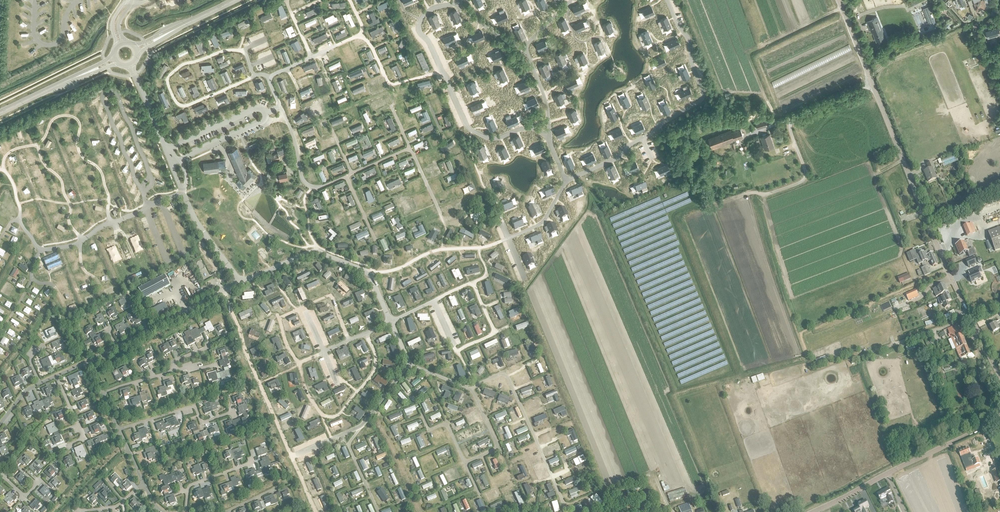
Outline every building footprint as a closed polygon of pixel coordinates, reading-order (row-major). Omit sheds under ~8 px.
[(518,3),(519,6),(521,6),(523,10),(529,7),(526,0),(522,0),(519,1),(519,2),(518,3)] [(537,1),(540,9),(547,6),(544,0),(538,0),(537,1)] [(974,6),(976,11),(984,8),(984,9),(987,8),(984,2),(985,2),(984,0),(980,0),(974,3),(975,6),(974,6)] [(582,3),(572,7),(575,13),(576,13),(577,16),(581,14),(580,11),(585,9),(582,3)] [(651,7),(643,10),(645,17),(648,15),(650,18),(654,16),(653,13),(654,13),(651,7)] [(930,7),(923,9),(929,25),(934,23),(930,12),(932,11),(930,7)] [(450,14),(449,14),(450,18),(452,17),(454,22),(460,19),(456,10),(450,13),(450,14)] [(500,15),(495,17),(498,22),(508,18),(505,12),(504,13),(503,10),(499,12),(500,15)] [(369,21),(371,25),(380,21),(378,17),(376,18),(373,11),(370,13),(373,20),(369,21)] [(436,15),(429,18),(433,27),(440,24),(437,19),(439,18),(437,15),(436,16),(436,15)] [(660,21),(657,22),(659,26),(662,25),(664,30),(671,27),(666,17),(660,20),(660,21)] [(867,22),(870,28),(870,29),(872,29),(876,41),(886,37),(877,17),(874,19),(868,21),(867,22)] [(564,19),(558,22),(562,30),(568,27),(564,19)] [(582,21),(574,25),(577,31),(578,32),(581,31),(581,29),(585,27),(582,21)] [(609,22),(603,25),(606,33),(613,30),(611,26),(613,25),(611,22),(609,23),(609,22)] [(261,26),(250,30),(252,34),(263,30),(261,26)] [(382,26),(370,31),(373,37),(376,36),(375,34),(384,30),(382,26)] [(986,31),(988,38),(999,35),(999,33),(998,27),(986,31)] [(521,28),(515,31),(519,40),(525,37),(521,28)] [(342,32),(336,35),(337,39),(347,34),(344,29),(341,30),(342,32)] [(481,31),(472,35),(475,42),(484,37),(481,31)] [(641,35),(638,36),(640,40),(643,39),(645,44),(651,41),(647,31),(641,34),(641,35)] [(453,34),(443,38),(446,45),(447,44),(448,47),(452,45),(451,42),(456,40),(453,34)] [(677,38),(667,43),(670,49),(680,45),(677,38)] [(544,40),(536,44),(538,50),(539,50),(541,53),(545,51),(544,48),(547,47),(544,40)] [(601,41),(594,43),(599,53),(605,50),(601,41)] [(496,53),(491,55),(494,61),(503,57),(500,51),(499,51),(498,50),(495,51),(496,53)] [(562,52),(555,55),(560,65),(566,62),(564,57),(567,56),(565,52),(562,53),(562,52)] [(577,57),(574,58),(576,62),(579,61),(580,64),(587,62),(583,53),(577,56),(577,57)] [(466,55),(456,59),(459,66),(460,65),(461,68),(465,66),(464,63),(469,61),(466,55)] [(275,56),(265,61),(267,66),(277,61),(275,56)] [(663,57),(654,60),(657,67),(666,63),(663,57)] [(545,64),(539,67),(543,76),(550,74),(548,69),(551,68),(549,63),(546,65),(545,64)] [(681,74),(678,75),(680,80),(683,78),(683,79),(689,77),(686,68),(679,71),(681,74)] [(361,69),(349,74),(351,78),(363,73),(361,69)] [(496,72),(494,74),(495,78),(498,77),(500,81),(507,78),(502,69),(496,71),(496,72)] [(573,78),(565,82),(568,88),(569,88),(570,91),(574,89),(573,86),(576,85),(573,78)] [(652,78),(645,81),(649,89),(656,86),(652,78)] [(527,81),(518,85),(521,91),(524,90),(525,93),(530,91),(528,88),(529,87),(527,81)] [(473,82),(467,84),(471,93),(477,90),(476,86),(477,86),(475,82),(474,83),(473,82)] [(684,90),(679,92),(682,98),(692,94),(689,88),(688,88),(687,85),(682,87),(684,90)] [(309,87),(299,91),(301,96),(311,92),(309,87)] [(560,93),(554,96),(558,104),(564,102),(563,99),(566,97),(564,93),(561,94),(560,93)] [(626,96),(620,99),(624,107),(630,105),(626,96)] [(645,96),(639,99),(643,109),(650,106),(645,96)] [(535,97),(527,101),(529,107),(533,106),(534,109),(538,107),(537,104),(538,104),(535,97)] [(316,101),(312,103),(317,114),(321,112),(316,101)] [(481,101),(470,106),(473,113),(475,113),(476,114),(480,113),(480,111),(484,109),(481,101)] [(666,103),(660,105),(664,114),(670,111),(666,103)] [(613,107),(607,110),(611,120),(618,117),(613,107)] [(574,110),(568,113),(571,121),(578,118),(576,114),(577,113),(576,110),(574,111),(574,110)] [(185,111),(176,114),(178,119),(183,117),(185,122),(189,121),(185,111)] [(510,115),(506,117),(507,120),(506,120),(509,127),(519,122),(516,116),(511,118),(510,115)] [(493,119),(485,122),(489,131),(496,128),(493,119)] [(765,119),(755,122),(757,129),(766,126),(767,125),(765,119)] [(642,123),(633,127),(636,133),(645,129),(642,123)] [(432,124),(423,129),(424,133),(434,128),(432,124)] [(313,127),(302,132),(304,135),(315,131),(313,127)] [(563,127),(555,130),(558,137),(558,136),(560,139),(564,137),(563,134),(566,133),(563,127)] [(621,129),(612,132),(615,139),(623,135),(621,129)] [(708,138),(712,149),(735,141),(734,140),(743,136),(740,129),(731,133),(730,130),(708,138)] [(760,137),(764,149),(773,146),(769,134),(760,137)] [(367,135),(363,137),(367,146),(371,144),(367,135)] [(513,139),(510,141),(512,145),(515,144),(516,147),(523,144),(519,136),(513,138),(513,139)] [(314,139),(305,144),(307,147),(316,143),(314,139)] [(543,143),(533,147),(536,153),(546,149),(543,143)] [(607,145),(601,148),(604,157),(611,154),(607,145)] [(483,146),(476,149),(481,158),(487,156),(484,150),(486,149),(485,146),(483,147),(483,146)] [(499,150),(497,151),(498,154),(500,153),(502,158),(508,155),(505,147),(498,149),(499,150)] [(237,148),(228,152),(240,179),(236,182),(243,190),(257,175),(250,168),(247,171),(237,148)] [(281,155),(285,154),(283,149),(283,148),(277,149),(278,153),(271,155),(272,161),(280,158),(282,157),(281,155)] [(446,150),(435,154),(436,158),(447,153),(446,150)] [(593,154),(585,158),(587,164),(596,161),(593,154)] [(570,157),(564,160),(567,168),(574,166),(570,157)] [(707,160),(709,166),(718,163),(717,157),(707,160)] [(225,160),(203,163),(204,173),(226,170),(225,160)] [(450,161),(446,162),(451,173),(455,171),(450,161)] [(548,162),(542,165),(545,174),(552,171),(548,162)] [(635,162),(627,165),(630,172),(634,170),(635,171),(638,170),(637,168),(638,168),(635,162)] [(924,171),(928,182),(936,179),(933,172),(934,171),(932,168),(934,167),(932,162),(927,165),(929,169),(924,171)] [(668,164),(658,168),(661,176),(666,174),(666,176),(671,174),(669,171),(670,170),(668,164)] [(343,165),(332,169),(333,173),(344,169),(344,167),(343,165)] [(608,169),(606,170),(607,173),(609,172),(612,178),(618,175),(614,165),(607,168),(608,169)] [(456,176),(446,180),(448,184),(453,181),(454,183),(455,182),(454,181),(458,179),(456,176)] [(380,180),(376,182),(379,187),(378,187),(379,189),(380,189),(381,191),(385,190),(380,180)] [(467,182),(452,187),(454,192),(457,191),(458,193),(461,192),(460,189),(469,186),(467,182)] [(644,182),(634,186),(636,193),(641,191),(642,194),(647,192),(645,189),(646,188),(644,182)] [(499,183),(493,185),(497,195),(504,192),(503,192),(506,190),(504,186),(501,187),(499,183)] [(547,190),(543,192),(546,198),(555,194),(552,188),(551,188),(550,185),(545,187),(547,190)] [(580,186),(570,191),(572,197),(577,195),(578,198),(583,196),(581,193),(582,193),(580,186)] [(506,200),(501,202),(503,205),(502,205),(504,211),(513,208),(510,201),(507,203),(506,200)] [(535,206),(529,209),(533,218),(539,216),(539,215),(541,214),(539,211),(538,212),(535,206)] [(558,211),(555,212),(557,217),(560,216),(561,219),(568,216),(564,207),(557,210),(558,211)] [(423,210),(421,208),(412,213),(413,216),(423,210)] [(413,226),(418,237),(421,235),(417,225),(416,225),(413,218),(409,220),(412,227),(413,226)] [(516,218),(512,220),(513,223),(512,223),(515,229),(523,226),(521,219),(517,221),(516,218)] [(398,219),(394,221),(399,231),(403,229),(398,219)] [(360,223),(349,228),(351,232),(362,227),(360,223)] [(387,223),(375,229),(376,232),(377,231),(378,233),(380,233),(379,230),(388,226),(387,223)] [(547,227),(544,228),(546,233),(549,231),(550,235),(557,232),(553,223),(547,226),(547,227)] [(963,226),(967,236),(973,234),(969,224),(963,226)] [(434,227),(428,239),(431,240),(432,239),(436,240),(441,231),(434,227)] [(995,251),(999,249),(999,228),(988,232),(992,242),(995,251)] [(474,235),(461,229),(459,233),(472,239),(474,235)] [(480,231),(479,234),(490,239),(491,236),(480,231)] [(539,233),(529,237),(532,244),(536,242),(538,245),(542,243),(541,240),(542,240),(539,233)] [(384,241),(380,243),(384,252),(388,251),(385,244),(386,244),(385,242),(384,242),(384,241)] [(964,241),(955,245),(959,255),(967,252),(969,257),(975,254),(973,248),(968,250),(964,241)] [(910,252),(906,253),(910,262),(917,259),(919,264),(921,263),(923,267),(926,265),(924,262),(925,262),(925,263),(927,262),(928,261),(928,260),(935,257),(933,253),(929,254),(928,251),(924,252),(924,251),(918,254),(917,255),(915,250),(910,252)] [(43,258),(48,270),(61,264),(56,253),(43,258)] [(530,254),(523,257),(527,267),(534,264),(531,258),(533,258),(532,254),(530,255),(530,254)] [(454,257),(447,262),(450,266),(456,260),(454,257)] [(938,264),(935,257),(928,260),(928,261),(930,260),(933,266),(938,264)] [(977,264),(974,257),(965,261),(968,267),(977,264)] [(438,261),(429,268),(431,272),(441,264),(438,261)] [(319,263),(316,266),(320,272),(324,269),(319,263)] [(478,266),(466,269),(467,275),(480,272),(478,266)] [(921,268),(925,276),(930,273),(927,266),(921,268)] [(970,275),(968,276),(971,283),(981,279),(979,273),(982,272),(980,267),(970,271),(971,275),(970,275)] [(422,275),(415,278),(417,282),(427,276),(425,272),(425,273),(422,269),(419,270),(422,275)] [(455,271),(455,270),(451,271),(455,279),(459,278),(460,281),(463,279),(458,269),(455,271)] [(309,270),(296,276),(299,281),(311,275),(309,270)] [(908,273),(897,278),(900,284),(911,279),(908,273)] [(334,274),(324,279),(325,283),(332,280),(332,281),(334,280),(333,279),(336,278),(334,274)] [(497,274),(495,278),(508,284),(510,280),(497,274)] [(138,289),(144,299),(170,285),(165,275),(138,289)] [(287,275),(282,278),(287,286),(291,284),(287,275)] [(442,275),(439,277),(444,288),(447,286),(442,275)] [(410,279),(402,284),(404,288),(412,283),(410,279)] [(430,280),(427,282),(430,289),(426,292),(427,295),(435,291),(430,280)] [(489,282),(485,283),(488,296),(494,293),(489,282)] [(321,286),(319,283),(308,288),(309,291),(321,286)] [(943,294),(944,296),(949,294),(944,284),(933,289),(936,297),(943,294)] [(259,286),(255,288),(260,297),(264,296),(260,289),(261,288),(261,287),(260,287),(259,286)] [(417,287),(410,291),(411,294),(413,293),(417,301),(422,299),(420,295),(419,296),(417,292),(418,291),(417,287)] [(303,294),(302,290),(291,295),(293,299),(303,294)] [(915,290),(906,294),(909,300),(918,296),(915,290)] [(511,292),(504,293),(505,304),(512,302),(511,292)] [(400,294),(394,297),(396,302),(398,302),(401,308),(405,306),(400,294)] [(940,298),(937,299),(940,305),(943,304),(945,308),(950,306),(948,302),(951,300),(949,294),(944,297),(944,296),(940,298)] [(451,297),(449,298),(452,308),(455,306),(456,307),(458,306),(454,296),(452,298),(451,297)] [(124,305),(125,308),(128,306),(129,307),(132,306),(132,304),(131,301),(130,302),(127,297),(118,302),(121,307),(124,305)] [(325,298),(313,304),(315,308),(321,304),(321,305),(324,304),(324,303),(326,301),(325,298)] [(350,299),(340,304),(341,307),(342,307),(352,302),(350,299)] [(474,310),(477,316),(481,315),(476,305),(469,309),(471,311),(474,310)] [(110,312),(108,313),(110,317),(112,316),(113,318),(118,316),(114,307),(109,310),(110,312)] [(948,313),(950,319),(956,316),(953,310),(948,313)] [(97,319),(95,320),(97,324),(99,323),(101,325),(105,322),(101,314),(96,316),(97,319)] [(126,316),(129,321),(131,320),(132,324),(135,323),(136,325),(141,322),(136,314),(131,316),(130,314),(126,316)] [(524,315),(514,319),(516,323),(526,319),(524,315)] [(407,320),(410,333),(416,330),(411,318),(407,320)] [(993,332),(999,329),(999,321),(999,320),(990,326),(993,332)] [(209,333),(214,330),(213,328),(209,321),(204,324),(205,327),(203,328),(205,331),(207,330),(209,333)] [(123,322),(115,327),(117,332),(118,331),(120,334),(124,332),(124,331),(129,328),(127,323),(124,325),(123,322)] [(213,328),(214,330),(217,337),(225,333),(223,330),(220,324),(218,325),(213,328)] [(87,330),(85,331),(86,334),(89,333),(90,336),(95,333),(91,325),(86,328),(87,330)] [(958,325),(947,329),(949,333),(960,358),(970,354),(966,345),(962,334),(958,325)] [(53,334),(56,333),(53,328),(45,331),(47,336),(49,335),(50,338),(54,336),(53,334)] [(197,328),(190,332),(194,340),(199,338),(202,336),(200,334),(198,330),(197,328)] [(432,328),(428,330),(433,340),(436,338),(432,328)] [(194,340),(190,332),(189,330),(184,333),(186,337),(183,338),(188,346),(195,342),(194,340)] [(100,334),(91,339),(94,344),(96,342),(97,344),(101,343),(104,341),(103,339),(100,334)] [(419,338),(407,343),(409,347),(421,342),(419,338)] [(167,343),(171,352),(178,348),(178,347),(177,345),(175,342),(176,342),(174,340),(174,339),(167,343)] [(60,346),(62,345),(60,340),(51,344),(53,349),(56,347),(57,350),(61,348),(60,346)] [(497,340),(484,345),(486,349),(498,343),(497,340)] [(171,352),(167,343),(160,347),(163,353),(165,352),(166,354),(171,352)] [(533,344),(526,347),(528,351),(531,350),(534,356),(537,354),(533,344)] [(217,351),(219,356),(221,355),(222,358),(226,357),(225,354),(228,354),(226,348),(217,351)] [(148,353),(143,355),(144,357),(148,364),(153,361),(152,358),(153,358),(152,355),(153,354),(152,351),(148,352),(148,353)] [(51,356),(53,362),(55,361),(56,363),(59,362),(60,363),(64,361),(64,359),(63,357),(62,358),(59,353),(51,356)] [(434,353),(421,357),(422,361),(435,357),(434,353)] [(315,355),(304,360),(305,363),(317,358),(315,355)] [(144,357),(144,358),(139,360),(140,362),(139,363),(141,367),(143,366),(144,369),(149,366),(148,364),(144,357)] [(43,360),(41,361),(45,370),(47,369),(52,366),(48,358),(44,359),(43,360)] [(499,358),(492,361),(494,364),(498,363),(501,367),(503,367),(499,358)] [(227,365),(230,364),(228,359),(219,362),(220,367),(223,367),(224,369),(228,368),(227,365)] [(396,362),(383,360),(382,365),(386,366),(386,368),(392,369),(393,367),(395,368),(396,362)] [(117,370),(119,374),(115,377),(117,381),(124,378),(124,376),(127,375),(126,372),(128,371),(126,366),(117,370)] [(22,374),(23,378),(25,377),(27,379),(32,377),(28,368),(23,371),(24,373),(22,374)] [(483,369),(477,374),(480,377),(486,372),(483,369)] [(219,373),(221,381),(228,379),(227,377),(230,376),(228,370),(219,373)] [(80,382),(77,377),(80,376),(79,372),(67,378),(71,386),(73,385),(75,387),(78,385),(77,383),(80,382)] [(208,374),(210,380),(212,380),(213,382),(218,381),(216,372),(208,374)] [(186,386),(191,384),(190,380),(190,379),(188,375),(183,377),(184,380),(181,380),(182,384),(185,383),(186,386)] [(14,378),(12,379),(15,387),(18,386),(23,384),(19,376),(14,378)] [(388,383),(378,376),(374,381),(378,384),(379,382),(385,387),(388,383)] [(191,384),(192,389),(198,387),(197,385),(199,384),(198,380),(196,381),(195,378),(190,379),(190,380),(191,384)] [(419,379),(411,385),(414,388),(421,382),(419,379)] [(163,382),(164,387),(166,392),(171,390),(171,387),(173,387),(171,380),(163,382)] [(46,387),(41,389),(44,395),(46,393),(47,396),(51,394),(50,392),(52,391),(50,385),(49,386),(48,384),(45,385),(46,387)] [(405,384),(402,386),(408,394),(411,391),(405,384)] [(164,387),(159,388),(160,391),(157,392),(159,396),(161,395),(162,398),(167,396),(166,392),(164,387)] [(71,392),(74,397),(76,396),(77,398),(81,396),(80,394),(82,393),(80,388),(71,392)] [(128,396),(128,394),(130,393),(128,388),(119,390),(121,396),(124,395),(124,398),(128,396)] [(429,391),(426,388),(418,395),(420,398),(429,391)] [(3,395),(4,398),(6,397),(8,400),(13,397),(9,389),(4,391),(5,394),(3,395)] [(460,390),(450,395),(451,399),(462,393),(460,390)] [(556,391),(545,395),(547,399),(554,396),(556,402),(559,401),(557,395),(558,395),(556,391)] [(145,392),(139,394),(142,402),(147,401),(147,402),(151,401),(150,397),(149,398),(148,393),(145,394),(145,392)] [(400,393),(398,396),(405,404),(408,402),(400,393)] [(241,394),(232,397),(234,403),(237,402),(238,404),(242,403),(244,402),(243,399),(241,394)] [(128,399),(130,407),(132,407),(133,411),(137,409),(136,406),(139,405),(137,397),(128,399)] [(42,401),(39,403),(41,408),(44,406),(46,409),(48,408),(48,407),(52,406),(51,404),(53,403),(51,398),(42,401)] [(77,403),(80,411),(86,408),(85,406),(88,405),(85,400),(77,403)] [(215,401),(209,403),(212,411),(218,410),(217,407),(220,407),(218,403),(217,400),(215,401)] [(34,406),(32,406),(34,410),(36,409),(37,412),(42,409),(41,408),(39,403),(38,401),(33,403),(34,406)] [(392,403),(389,401),(383,410),(386,412),(390,406),(391,407),(393,405),(392,404),(392,403)] [(212,411),(209,403),(204,405),(205,407),(203,408),(205,414),(212,411)] [(239,413),(238,413),(239,416),(243,414),(246,413),(245,411),(248,410),(246,404),(237,408),(239,413)] [(25,411),(22,412),(24,416),(26,415),(28,418),(33,415),(29,407),(24,409),(25,411)] [(54,414),(56,419),(59,418),(60,420),(64,419),(63,416),(65,415),(63,410),(56,413),(54,414)] [(84,415),(86,420),(89,419),(90,421),(93,419),(92,417),(95,416),(92,411),(84,415)] [(238,419),(240,424),(243,424),(244,426),(247,425),(248,427),(255,425),(253,420),(249,421),(247,416),(243,417),(238,419)] [(167,423),(164,424),(165,428),(171,426),(171,427),(172,427),(175,426),(176,427),(179,426),(178,422),(177,422),(175,417),(166,421),(167,423)] [(225,423),(227,429),(229,428),(230,431),(236,429),(232,420),(225,423)] [(164,424),(163,422),(155,424),(157,430),(160,429),(161,432),(166,430),(165,428),(164,424)] [(188,427),(190,431),(192,430),(193,432),(198,430),(195,422),(190,423),(191,426),(188,427)] [(46,427),(50,435),(58,432),(54,423),(46,427)] [(98,423),(89,427),(91,432),(92,434),(95,433),(99,431),(101,430),(100,428),(98,423)] [(213,427),(206,430),(209,439),(214,437),(213,434),(219,432),(217,426),(213,427)] [(394,427),(390,429),(395,438),(399,437),(394,427)] [(138,430),(139,433),(141,439),(142,439),(147,437),(146,435),(148,434),(147,430),(146,428),(138,430)] [(194,435),(196,440),(198,440),(199,442),(203,440),(202,438),(204,437),(203,432),(194,435)] [(139,433),(134,434),(134,437),(132,438),(134,442),(136,441),(137,443),(142,441),(142,439),(141,439),(139,433)] [(59,434),(51,438),(53,443),(54,445),(56,445),(60,443),(63,442),(62,439),(59,434)] [(99,443),(108,439),(107,435),(104,436),(104,434),(91,440),(93,446),(95,444),(97,449),(101,447),(99,443)] [(365,444),(355,448),(357,452),(367,448),(365,444)] [(1,453),(2,455),(4,454),(5,455),(8,454),(8,453),(5,445),(0,447),(0,453),(1,453)] [(75,452),(77,457),(80,456),(81,459),(85,457),(86,456),(86,455),(86,454),(86,453),(84,448),(82,445),(74,449),(75,452)] [(143,453),(145,459),(148,458),(149,460),(152,459),(153,460),(157,459),(155,455),(154,455),(154,454),(156,453),(154,446),(151,447),(152,450),(143,453)] [(255,449),(258,457),(267,454),(265,448),(263,449),(262,447),(255,449)] [(968,448),(959,451),(965,466),(973,463),(974,466),(975,466),(976,468),(980,467),(979,464),(980,464),(978,458),(975,459),(973,455),(971,456),(970,453),(968,448)] [(231,452),(234,459),(235,461),(242,458),(241,456),(244,455),(243,451),(241,452),(240,449),(231,452)] [(226,455),(224,455),(225,459),(228,458),(229,461),(234,459),(231,452),(231,450),(225,452),(226,455)] [(21,457),(15,463),(18,466),(21,463),(24,466),(26,464),(27,466),(32,461),(26,455),(23,458),(21,457)] [(432,455),(422,460),(424,463),(434,458),(432,455)] [(66,460),(64,461),(65,464),(66,465),(68,464),(69,467),(74,464),(70,456),(65,458),(66,460)] [(262,461),(260,462),(262,467),(267,465),(271,464),(268,456),(262,459),(262,461)] [(33,464),(29,468),(33,471),(35,473),(36,471),(39,473),(41,470),(39,468),(38,467),(39,465),(38,464),(35,461),(33,464)] [(309,461),(299,465),(300,469),(311,465),(309,461)] [(203,463),(198,464),(202,473),(207,472),(206,469),(208,468),(207,464),(204,465),(203,463)] [(202,473),(198,464),(193,466),(194,469),(192,470),(193,474),(195,473),(196,475),(202,473)] [(262,467),(257,469),(259,474),(262,473),(263,475),(266,474),(267,475),(270,473),(269,469),(272,468),(271,466),(271,464),(267,465),(262,467)] [(50,466),(44,472),(48,476),(50,478),(52,476),(54,473),(56,471),(55,470),(50,466)] [(248,474),(249,478),(251,477),(252,479),(257,477),(254,469),(249,471),(248,470),(246,471),(247,474),(248,474)] [(18,480),(20,482),(22,481),(24,482),(28,479),(21,472),(17,476),(19,478),(18,480)] [(182,481),(181,478),(184,477),(182,473),(180,474),(179,472),(174,474),(177,483),(182,481)] [(118,484),(120,486),(124,483),(115,473),(111,477),(113,479),(111,481),(114,484),(116,482),(118,484)] [(164,475),(159,476),(161,481),(163,481),(165,485),(168,484),(174,482),(172,477),(174,476),(173,474),(168,475),(165,477),(164,475)] [(235,476),(230,478),(232,482),(233,487),(239,485),(238,483),(240,482),(239,478),(237,479),(235,476)] [(484,476),(481,478),(481,479),(480,479),(481,482),(482,481),(486,489),(489,487),(484,476)] [(55,478),(49,484),(53,488),(54,486),(56,488),(59,485),(60,483),(59,482),(55,478)] [(124,483),(120,486),(121,488),(123,490),(125,489),(127,490),(129,488),(132,486),(130,484),(126,480),(124,483)] [(228,483),(220,486),(222,491),(220,492),(222,496),(226,494),(225,493),(229,492),(228,489),(230,488),(233,487),(231,482),(228,483)] [(662,482),(660,483),(664,492),(669,490),(669,489),(668,486),(665,487),(662,482)] [(165,485),(159,488),(161,493),(163,492),(165,497),(169,496),(168,493),(171,492),(170,489),(170,490),(168,484),(165,485)] [(41,490),(40,492),(42,494),(44,496),(46,494),(48,496),(52,492),(45,486),(41,490)] [(202,490),(204,497),(205,499),(210,497),(210,495),(212,494),(209,486),(207,487),(207,488),(202,490)] [(108,496),(106,494),(108,492),(105,488),(98,494),(104,502),(106,500),(105,498),(108,496)] [(199,499),(204,497),(202,490),(201,488),(196,490),(197,493),(194,493),(195,497),(198,496),(199,499)] [(401,488),(397,490),(402,500),(406,499),(401,488)] [(667,493),(670,502),(687,497),(684,488),(667,493)] [(888,488),(878,494),(881,500),(879,501),(881,504),(887,501),(889,503),(893,501),(890,495),(892,494),(888,488)] [(278,492),(276,493),(278,499),(283,497),(284,498),(287,497),(287,495),(289,494),(287,489),(279,492),(278,492)] [(498,492),(496,489),(486,494),(487,497),(494,494),(494,495),(496,494),(496,493),(498,492)] [(529,489),(526,490),(532,505),(535,503),(535,501),(536,500),(534,497),(533,497),(532,495),(533,495),(531,491),(530,492),(529,489)] [(3,499),(7,503),(9,501),(10,503),(13,500),(14,501),(16,499),(16,496),(14,495),(13,496),(10,492),(3,499)] [(98,503),(97,503),(99,501),(93,494),(89,498),(91,500),(89,501),(92,504),(94,503),(96,504),(98,503)] [(165,497),(164,498),(166,503),(169,502),(170,504),(176,502),(173,494),(169,496),(165,497)] [(268,496),(264,498),(266,504),(270,502),(271,505),(276,503),(279,502),(278,499),(275,500),(273,496),(273,494),(268,496)] [(130,505),(133,508),(135,506),(136,508),(140,505),(135,498),(133,500),(132,500),(130,501),(132,503),(130,505)] [(586,498),(575,503),(577,507),(587,502),(586,498)] [(30,506),(34,510),(36,508),(38,510),(40,507),(38,505),(40,503),(36,500),(30,506)] [(255,505),(253,506),(254,510),(256,509),(257,511),(263,509),(259,501),(254,503),(255,505)] [(854,510),(855,511),(860,511),(862,511),(868,511),(866,508),(869,507),(865,501),(858,505),(859,507),(854,510)] [(501,502),(490,507),(492,511),(503,505),(501,502)] [(680,511),(692,511),(689,503),(678,507),(680,511)]
